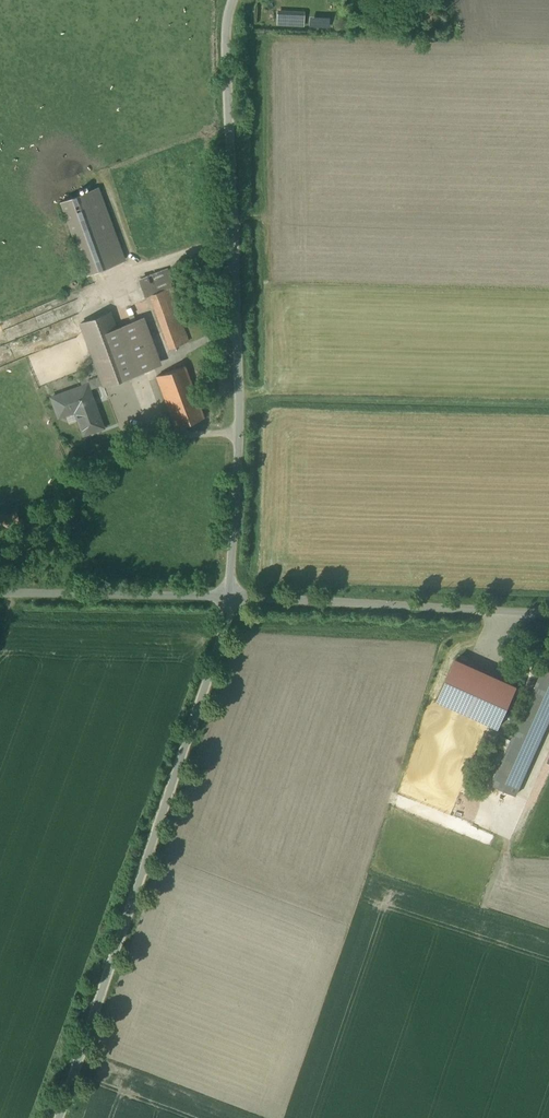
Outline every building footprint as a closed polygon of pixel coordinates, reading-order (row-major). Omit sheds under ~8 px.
[(304,13),(278,12),(277,25),(303,26),(304,13)] [(98,188),(61,201),(88,273),(125,260),(98,188)] [(169,288),(151,295),(155,307),(173,300),(169,288)] [(173,300),(155,307),(170,348),(188,341),(173,300)] [(116,329),(110,312),(81,323),(98,370),(99,370),(104,384),(103,384),(104,385),(154,366),(137,320),(116,329)] [(185,366),(157,376),(176,427),(204,417),(185,366)] [(82,386),(52,397),(59,417),(75,411),(84,434),(103,427),(89,389),(103,384),(104,384),(99,370),(98,370),(79,377),(82,386)] [(537,682),(492,784),(516,795),(548,722),(548,656),(537,682)] [(482,671),(456,659),(438,700),(499,727),(517,687),(482,671)]
